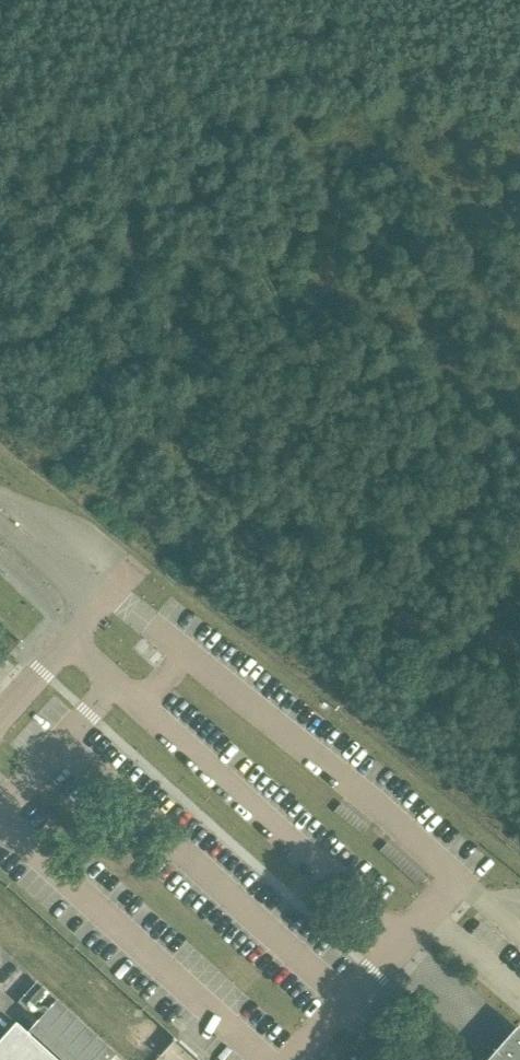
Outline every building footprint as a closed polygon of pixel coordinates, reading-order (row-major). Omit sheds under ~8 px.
[(28,1031),(60,1059),(110,1059),(115,1054),(35,982),(17,1001),(38,1020),(28,1031)] [(518,1029),(490,1059),(519,1059),(519,1031),(518,1029)]
